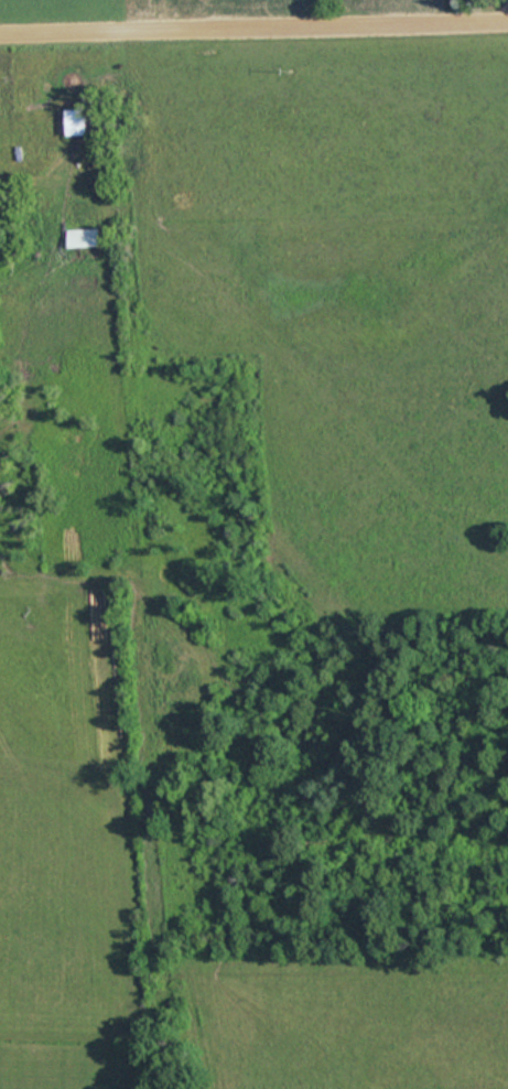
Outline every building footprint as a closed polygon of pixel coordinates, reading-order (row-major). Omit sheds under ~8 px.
[(66,134),(84,134),(84,109),(66,109),(66,134)] [(98,228),(66,228),(66,246),(98,246),(98,228)]
